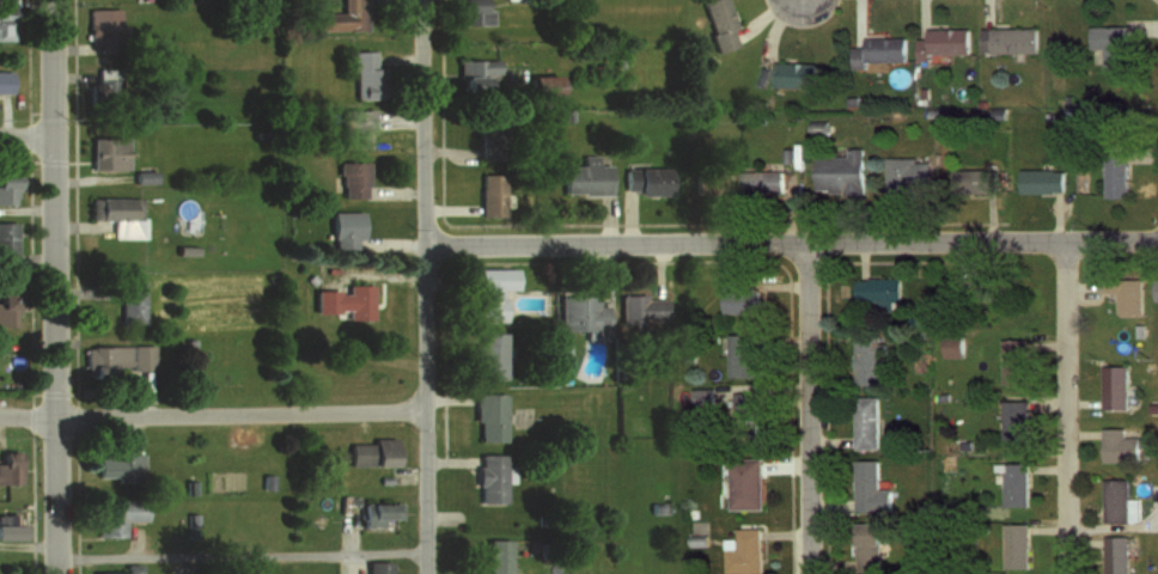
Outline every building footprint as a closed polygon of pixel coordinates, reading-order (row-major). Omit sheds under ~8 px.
[(11,36),(11,0),(0,0),(0,36),(11,36)] [(361,29),(361,0),(338,0),(338,12),(313,12),(313,30),(361,29)] [(488,8),(479,8),(479,0),(455,0),(455,24),(488,24),(488,8)] [(712,51),(735,45),(724,0),(699,0),(712,51)] [(86,8),(86,42),(118,42),(118,8),(86,8)] [(1104,47),(1104,69),(1124,69),(1124,26),(1090,26),(1090,47),(1104,47)] [(981,51),(1036,51),(1036,27),(981,27),(981,51)] [(917,38),(917,54),(969,54),(969,28),(925,28),(925,38),(917,38)] [(865,60),(905,60),(905,37),(863,37),(863,47),(852,47),(852,67),(865,67),(865,60)] [(374,50),(350,50),(350,98),(374,98),(374,50)] [(456,59),(456,85),(494,85),(494,59),(456,59)] [(816,62),(772,62),(772,87),(816,87),(816,62)] [(95,69),(95,102),(120,102),(120,69),(95,69)] [(555,96),(555,74),(523,74),(523,96),(555,96)] [(367,147),(368,109),(338,108),(337,147),(367,147)] [(478,140),(503,140),(503,111),(478,111),(478,140)] [(89,169),(124,169),(124,138),(89,138),(89,169)] [(815,155),(815,191),(863,191),(864,146),(847,146),(847,155),(815,155)] [(1129,198),(1129,152),(1105,152),(1105,198),(1129,198)] [(559,194),(608,194),(608,164),(594,164),(594,155),(580,155),(580,165),(559,165),(559,194)] [(928,185),(928,156),(886,156),(886,185),(928,185)] [(337,160),(337,197),(364,197),(364,160),(337,160)] [(622,194),(666,194),(666,167),(622,167),(622,194)] [(953,191),(998,191),(998,169),(953,169),(953,191)] [(1062,192),(1062,169),(1018,169),(1018,192),(1062,192)] [(782,170),(740,170),(740,193),(782,193),(782,170)] [(731,171),(694,171),(694,194),(731,194),(731,171)] [(11,203),(11,172),(0,172),(0,203),(11,203)] [(500,173),(478,173),(478,215),(500,215),(500,173)] [(87,220),(140,220),(140,197),(87,197),(87,220)] [(328,247),(358,247),(358,211),(328,211),(328,247)] [(11,221),(0,221),(0,264),(11,264),(11,221)] [(474,320),(501,320),(501,289),(514,289),(514,268),(474,268),(474,320)] [(853,274),(853,309),(888,309),(888,299),(900,299),(900,274),(853,274)] [(1098,277),(1098,293),(1116,293),(1116,313),(1141,312),(1141,276),(1098,277)] [(961,279),(961,301),(1008,300),(1008,277),(961,279)] [(117,323),(141,323),(141,282),(117,282),(117,323)] [(0,289),(0,314),(10,314),(10,289),(0,289)] [(723,313),(763,313),(763,289),(723,289),(723,313)] [(557,330),(605,330),(605,305),(594,305),(594,295),(557,295),(557,330)] [(663,325),(663,295),(619,295),(619,325),(663,325)] [(1134,323),(1134,334),(1144,334),(1144,323),(1134,323)] [(502,377),(502,332),(472,332),(472,377),(502,377)] [(941,334),(943,353),(961,353),(961,332),(941,334)] [(729,375),(759,375),(759,334),(729,334),(729,375)] [(1001,335),(1002,381),(1028,381),(1026,335),(1001,335)] [(853,341),(854,384),(884,383),(883,341),(853,341)] [(151,369),(151,345),(82,345),(82,377),(112,377),(112,369),(151,369)] [(1102,362),(1102,404),(1125,404),(1125,362),(1102,362)] [(733,392),(733,440),(762,440),(762,392),(733,392)] [(472,440),(502,440),(502,393),(472,393),(472,440)] [(853,393),(853,446),(876,446),(876,393),(853,393)] [(1000,395),(1001,441),(1026,441),(1025,393),(1000,395)] [(1150,409),(1157,410),(1157,399),(1150,399),(1150,409)] [(1101,425),(1102,458),(1136,457),(1136,445),(1150,444),(1150,433),(1122,434),(1122,425),(1101,425)] [(347,440),(347,465),(394,465),(394,440),(347,440)] [(17,483),(17,451),(0,451),(0,483),(17,483)] [(138,453),(94,453),(94,476),(138,476),(138,453)] [(504,502),(504,453),(476,454),(476,502),(504,502)] [(762,457),(729,457),(729,509),(762,509),(762,457)] [(852,459),(854,508),(889,507),(889,487),(877,487),(876,458),(852,459)] [(992,460),(992,469),(1001,468),(1002,502),(1025,502),(1025,459),(992,460)] [(1103,476),(1103,520),(1136,520),(1136,496),(1127,496),(1127,477),(1103,476)] [(123,522),(145,522),(145,499),(95,499),(95,536),(123,536),(123,522)] [(380,519),(398,519),(398,502),(360,502),(360,527),(380,527),(380,519)] [(16,538),(16,513),(0,513),(0,538),(16,538)] [(853,520),(853,570),(880,570),(880,541),(874,541),(873,520),(853,520)] [(1001,523),(1001,564),(1026,563),(1025,521),(1001,523)] [(725,538),(725,573),(762,573),(762,528),(736,528),(736,538),(725,538)] [(1104,573),(1128,573),(1126,533),(1103,535),(1104,573)] [(508,539),(486,539),(486,573),(508,573),(508,539)] [(365,562),(365,573),(389,573),(389,562),(365,562)]
